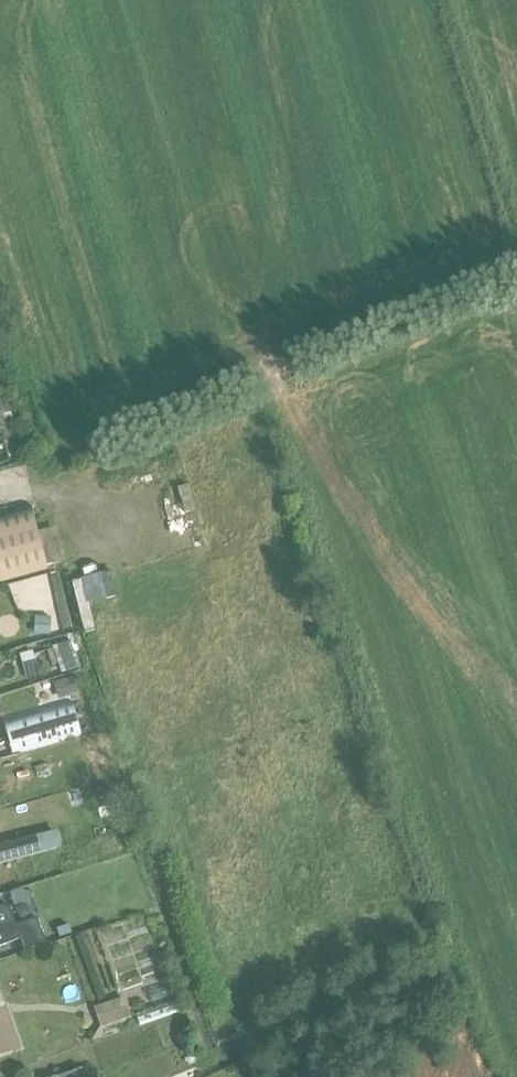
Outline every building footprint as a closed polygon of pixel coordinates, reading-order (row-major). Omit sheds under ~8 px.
[(1,434),(3,441),(0,443),(0,465),(11,461),(10,458),(19,455),(16,443),(19,442),(7,400),(0,402),(0,434),(1,434)] [(177,488),(185,513),(195,510),(188,485),(177,488)] [(37,531),(31,505),(0,513),(0,579),(47,566),(46,565),(58,563),(49,528),(37,531)] [(51,604),(57,630),(66,628),(52,571),(15,580),(22,611),(51,604)] [(81,579),(88,603),(116,597),(110,573),(81,579)] [(88,603),(81,579),(71,582),(84,634),(95,631),(88,603)] [(31,616),(30,634),(49,635),(51,617),(31,616)] [(75,653),(70,640),(52,647),(62,673),(81,667),(76,652),(75,653)] [(32,653),(21,656),(28,680),(39,677),(32,653)] [(73,677),(53,683),(58,700),(78,695),(73,677)] [(72,702),(4,723),(12,753),(81,733),(72,702)] [(0,847),(0,864),(61,847),(56,832),(0,847)] [(46,943),(36,918),(16,925),(9,905),(0,909),(0,947),(20,939),(24,951),(46,943)] [(21,1048),(0,991),(0,1055),(21,1048)] [(123,997),(94,1007),(100,1026),(130,1016),(123,997)] [(173,1002),(136,1014),(139,1024),(177,1012),(173,1002)]
